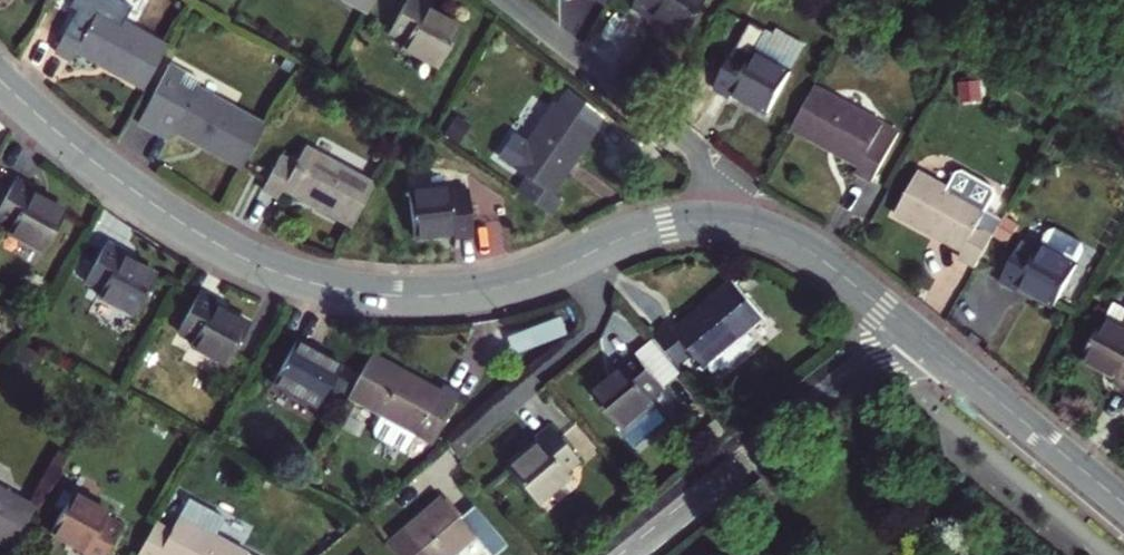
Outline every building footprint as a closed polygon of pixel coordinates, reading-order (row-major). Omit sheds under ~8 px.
[(373,12),(379,0),(349,0),(373,12)] [(464,23),(430,5),(433,0),(409,0),(393,29),(409,37),(406,43),(443,62),(464,23)] [(632,4),(650,14),(653,9),(687,27),(702,0),(634,0),(632,4)] [(146,91),(169,49),(83,5),(58,55),(74,64),(82,50),(113,66),(110,72),(146,91)] [(774,108),(794,69),(759,48),(768,31),(754,23),(719,86),(735,95),(739,89),(774,108)] [(213,156),(249,174),(271,132),(168,80),(142,129),(177,147),(184,133),(216,150),(213,156)] [(872,177),(896,129),(813,84),(790,126),(826,146),(829,140),(863,158),(857,168),(872,177)] [(568,94),(561,106),(599,130),(606,118),(568,94)] [(561,106),(559,105),(518,171),(534,182),(526,195),(559,216),(569,200),(554,191),(573,159),(579,163),(599,130),(561,106)] [(359,231),(377,195),(380,189),(311,154),(303,170),(287,162),(269,196),(287,205),(295,190),(327,207),(324,213),(359,231)] [(947,188),(919,171),(894,213),(927,233),(932,227),(964,246),(958,257),(972,266),(1000,220),(985,211),(993,198),(992,192),(961,174),(955,176),(947,188)] [(62,212),(30,193),(33,188),(17,179),(0,209),(0,222),(6,226),(4,230),(42,252),(62,212)] [(452,186),(410,191),(416,239),(456,234),(457,238),(476,235),(470,190),(453,192),(452,186)] [(1057,302),(1087,248),(1085,240),(1058,223),(1050,226),(1039,245),(1027,238),(1003,277),(1020,287),(1023,282),(1057,302)] [(105,240),(83,281),(96,288),(94,293),(130,314),(153,272),(120,253),(122,250),(105,240)] [(690,304),(695,310),(667,334),(659,325),(644,337),(670,366),(684,354),(694,366),(697,363),(707,375),(746,341),(735,330),(753,314),(721,277),(690,304)] [(213,298),(198,290),(175,329),(188,336),(185,341),(222,362),(244,322),(211,303),(213,298)] [(1089,352),(1122,372),(1119,377),(1123,380),(1123,296),(1089,352)] [(623,353),(654,388),(674,371),(670,366),(644,337),(643,336),(623,353)] [(339,363),(295,338),(270,383),(313,407),(339,363)] [(609,365),(613,370),(583,396),(623,442),(654,415),(641,400),(654,388),(623,353),(609,365)] [(346,395),(428,442),(455,396),(439,387),(433,399),(400,380),(404,374),(369,354),(346,395)] [(529,442),(499,469),(529,504),(561,477),(557,473),(570,461),(540,426),(526,439),(529,442)] [(10,548),(33,507),(0,489),(0,543),(10,548)] [(60,509),(69,493),(61,489),(52,505),(60,509)] [(47,531),(83,550),(80,554),(81,554),(101,554),(118,524),(105,516),(107,512),(70,491),(69,493),(60,509),(47,531)] [(211,539),(221,521),(185,501),(167,533),(153,525),(136,554),(157,554),(158,554),(159,554),(239,554),(211,539)] [(452,521),(435,501),(384,544),(393,554),(451,554),(468,541),(480,554),(492,554),(499,549),(465,510),(452,521)]
